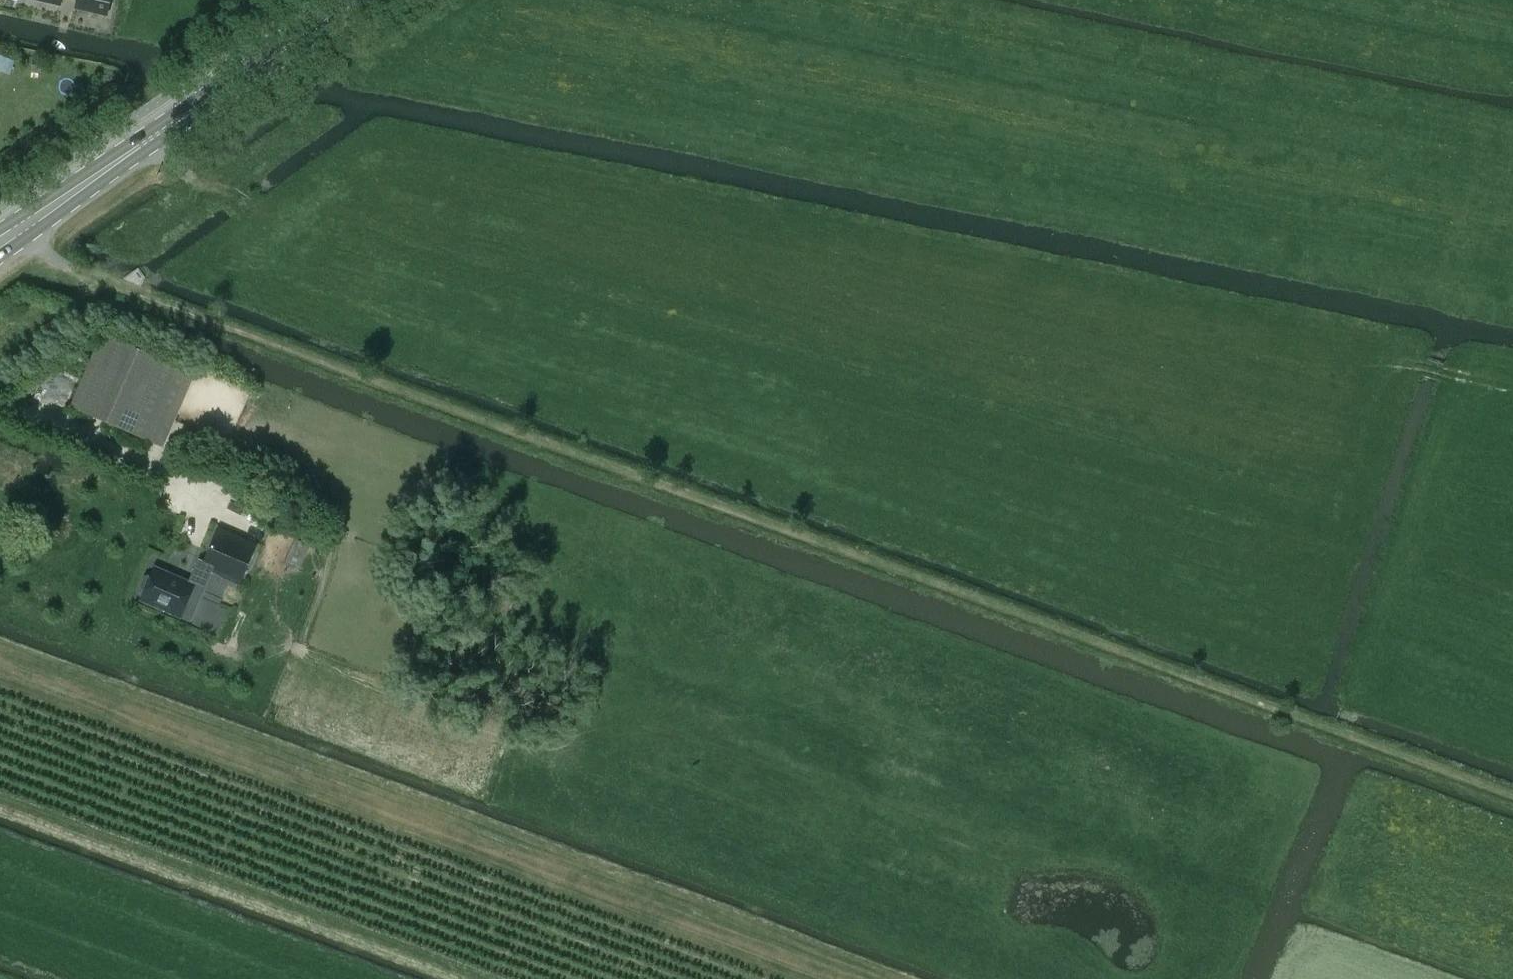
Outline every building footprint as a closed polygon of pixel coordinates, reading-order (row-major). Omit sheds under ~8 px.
[(76,8),(107,15),(111,0),(78,0),(76,8)] [(102,333),(70,407),(162,447),(194,374),(102,333)] [(254,549),(216,533),(204,562),(213,566),(213,567),(242,579),(254,549)] [(146,590),(142,599),(155,605),(156,609),(162,611),(166,610),(190,620),(213,567),(213,566),(204,562),(199,560),(190,583),(155,568),(151,577),(147,576),(145,577),(141,585),(142,589),(146,590)]
